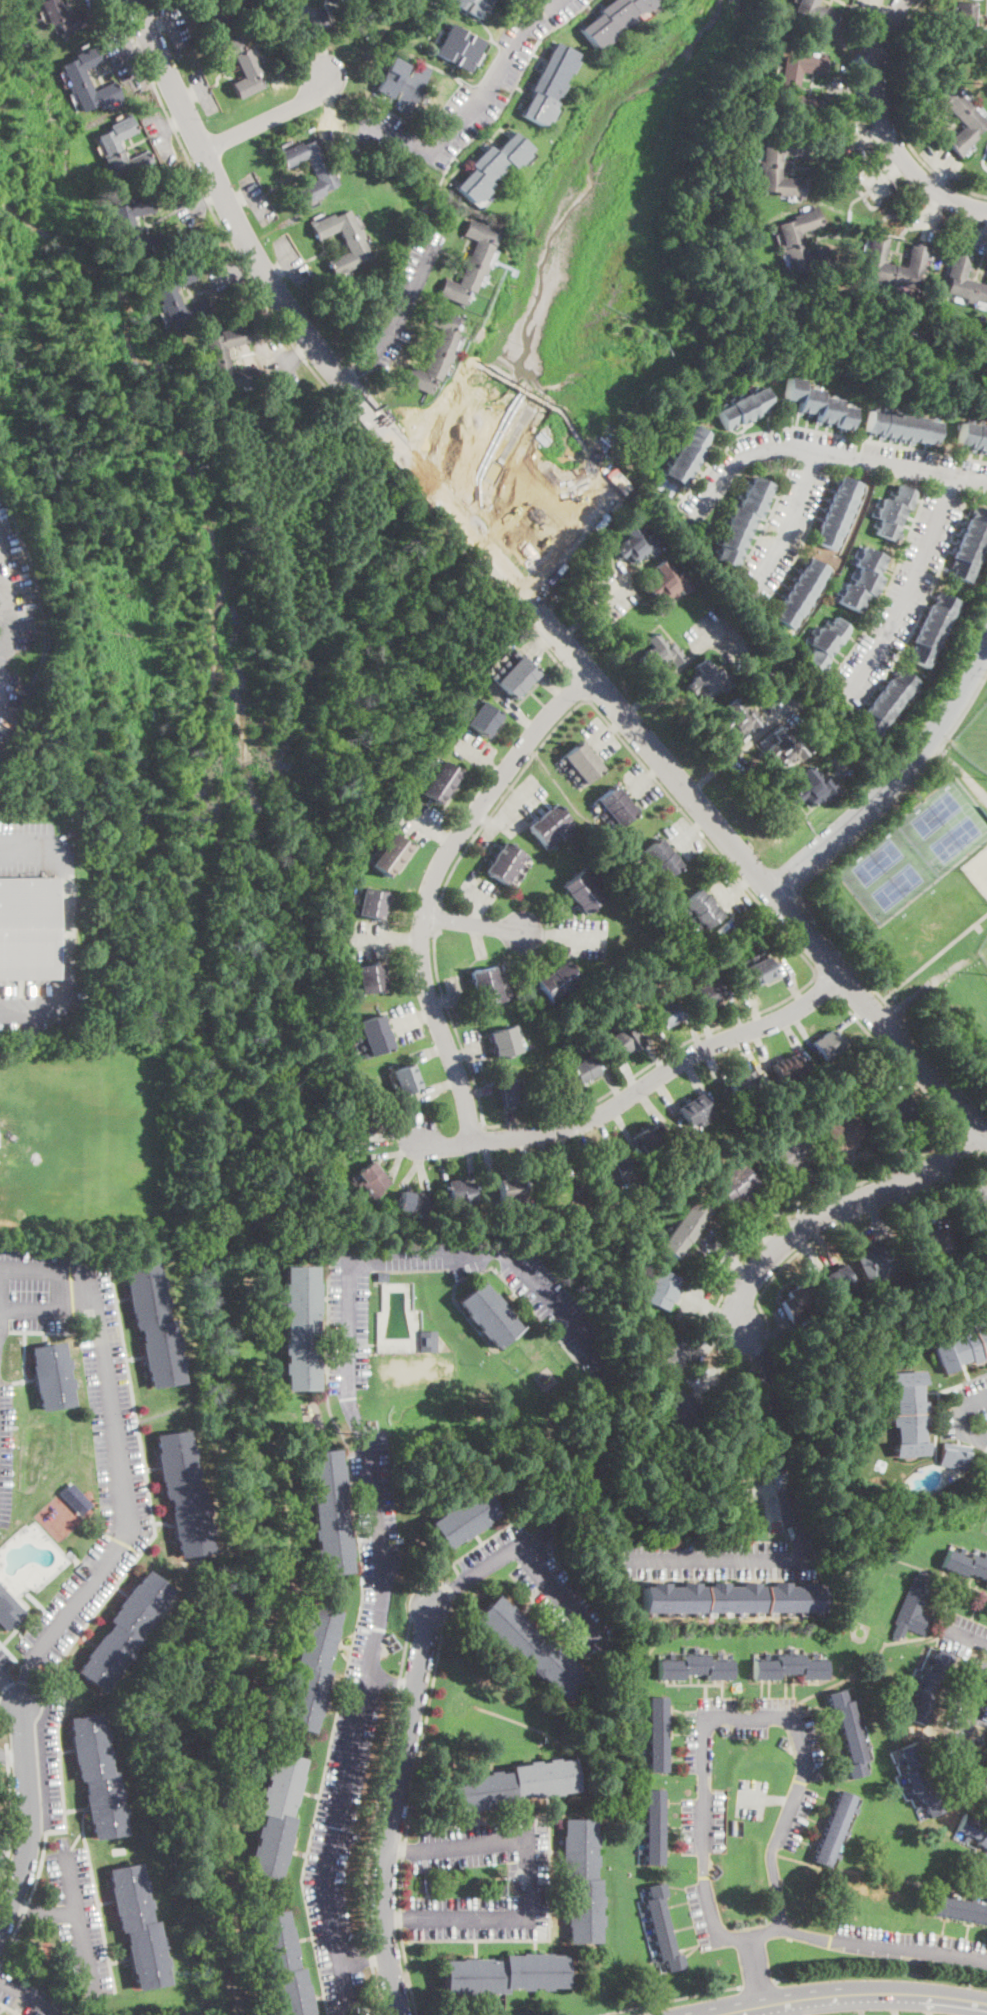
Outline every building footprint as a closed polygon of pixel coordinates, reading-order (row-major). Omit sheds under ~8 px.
[(39,2),(43,0),(60,0),(67,16),(79,10),(87,26),(61,39),(58,33),(61,32),(57,23),(48,27),(46,22),(48,21),(39,2)] [(207,10),(229,0),(248,0),(251,6),(237,12),(238,15),(215,26),(207,10)] [(478,19),(446,0),(489,0),(478,18),(478,19)] [(600,9),(612,0),(656,0),(652,3),(654,5),(642,14),(641,11),(636,15),(634,14),(629,17),(631,20),(620,28),(619,26),(615,29),(616,32),(610,36),(612,39),(601,47),(599,45),(594,49),(579,29),(601,14),(598,10),(600,9)] [(794,10),(798,0),(818,0),(816,5),(840,13),(832,34),(826,31),(827,28),(808,21),(809,18),(794,12),(794,10)] [(977,27),(986,27),(986,50),(982,50),(982,47),(960,47),(960,29),(959,29),(959,8),(957,8),(957,3),(977,3),(977,10),(977,27)] [(468,70),(466,73),(433,54),(435,51),(450,24),(483,42),(468,70)] [(241,43),(243,48),(253,44),(256,51),(252,53),(261,71),(255,74),(259,83),(262,82),(264,87),(237,99),(230,84),(243,78),(234,58),(221,64),(213,47),(240,35),(243,41),(240,42),(241,43)] [(83,70),(93,91),(114,81),(123,100),(119,102),(118,99),(99,108),(97,105),(82,113),(73,93),(70,95),(66,86),(69,85),(60,66),(75,59),(74,56),(93,47),(91,44),(96,41),(105,60),(83,70)] [(582,61),(576,73),(573,72),(569,80),(572,81),(564,97),(561,95),(558,100),(562,102),(559,108),(561,109),(554,122),(551,120),(546,129),(520,114),(533,91),(530,90),(555,42),(578,55),(576,57),(582,61)] [(828,52),(825,75),(801,72),(798,95),(822,98),(820,118),(813,118),(813,115),(792,112),(793,108),(776,106),(779,84),(776,84),(777,75),(781,75),(783,54),(799,56),(800,53),(822,56),(823,51),(828,52)] [(408,76),(409,77),(413,69),(420,73),(424,66),(431,70),(406,116),(398,112),(402,105),(394,101),(397,96),(392,93),(389,98),(374,90),(393,57),(407,65),(403,74),(408,76)] [(974,108),(986,122),(986,124),(976,135),(978,138),(962,152),(965,154),(960,158),(946,143),(964,126),(949,109),(931,126),(919,113),(939,95),(941,97),(954,86),(960,93),(968,101),(970,99),(976,106),(974,108)] [(123,151),(126,159),(146,149),(156,170),(151,172),(150,169),(132,177),(131,173),(116,180),(108,162),(105,164),(101,156),(104,155),(96,137),(110,130),(108,126),(126,118),(124,114),(129,112),(138,132),(118,141),(123,151)] [(529,150),(521,158),(512,168),(505,162),(488,181),(490,184),(472,204),(454,188),(472,168),(469,165),(484,148),(488,144),(495,151),(512,132),(530,149),(529,150)] [(808,135),(807,156),(782,155),(782,161),(781,178),(806,179),(804,200),(798,200),(798,196),(777,195),(777,192),(761,191),(764,140),(781,141),(781,137),(801,138),(801,135),(808,135)] [(317,138),(321,147),(325,157),(328,155),(331,162),(332,164),(329,166),(338,184),(323,191),(324,194),(305,203),(306,206),(302,208),(293,189),(314,180),(305,159),(284,169),(276,150),(280,148),(282,151),(301,142),(302,145),(317,138)] [(135,232),(138,242),(161,237),(165,253),(142,258),(141,253),(122,257),(119,240),(114,241),(112,229),(115,228),(111,208),(127,204),(126,200),(146,196),(146,193),(150,192),(155,213),(132,217),(135,232)] [(800,239),(801,243),(802,243),(806,255),(831,247),(836,263),(809,271),(808,269),(792,273),(786,253),(783,254),(782,249),(781,249),(780,245),(783,245),(777,224),(793,219),(792,216),(813,210),(812,207),(818,205),(823,226),(798,233),(800,239)] [(349,209),(354,218),(359,229),(361,228),(365,235),(362,237),(372,256),(358,262),(360,266),(339,276),(340,278),(336,280),(329,260),(349,251),(346,244),(339,230),(319,239),(308,222),(313,219),(314,222),(333,213),(335,216),(349,209)] [(498,230),(496,235),(492,234),(488,244),(494,246),(486,266),(488,267),(485,275),(482,274),(474,293),(468,291),(464,300),(467,301),(465,306),(438,294),(445,278),(458,284),(476,241),(463,236),(470,219),(498,230)] [(900,266),(906,268),(911,244),(931,248),(930,253),(927,252),(923,275),(918,274),(915,288),(896,284),(895,287),(890,286),(886,286),(886,282),(867,278),(871,262),(867,261),(871,240),(868,239),(869,234),(888,238),(883,263),(900,266)] [(980,284),(986,285),(986,305),(974,301),(974,304),(964,302),(965,299),(946,293),(950,277),(947,276),(952,256),(950,255),(951,251),(970,256),(964,280),(980,284)] [(174,289),(184,310),(205,300),(214,319),(210,321),(208,318),(190,327),(188,324),(173,331),(164,312),(161,313),(157,305),(161,303),(151,284),(167,277),(165,273),(183,265),(182,262),(187,260),(196,279),(174,289)] [(461,323),(460,325),(456,324),(452,332),(459,335),(451,355),(454,356),(451,364),(448,363),(440,382),(433,379),(429,389),(431,390),(429,395),(403,383),(410,367),(423,372),(441,329),(428,324),(435,308),(462,319),(461,323)] [(794,374),(794,378),(801,379),(800,383),(803,383),(802,387),(807,387),(807,385),(812,386),(812,388),(820,390),(820,393),(823,393),(823,396),(827,397),(827,394),(833,395),(833,399),(839,400),(838,405),(843,406),(843,404),(847,404),(846,407),(853,408),(849,431),(843,430),(838,430),(838,428),(835,428),(836,425),(827,423),(827,426),(824,425),(824,422),(816,421),(816,423),(813,423),(814,418),(804,416),(805,414),(799,413),(799,414),(794,414),(796,401),(791,400),(791,403),(788,402),(788,400),(782,399),(785,377),(788,377),(789,373),(794,374)] [(762,386),(771,404),(770,404),(771,408),(752,418),(753,420),(748,423),(747,421),(739,425),(739,426),(730,431),(729,430),(725,432),(714,410),(717,409),(715,405),(726,401),(725,399),(734,395),(735,396),(736,395),(741,392),(743,395),(747,393),(747,394),(751,392),(749,388),(751,386),(753,391),(762,386)] [(877,407),(876,411),(881,412),(882,407),(886,407),(885,411),(890,412),(891,408),(895,409),(894,413),(900,414),(900,410),(906,412),(905,415),(911,416),(912,413),(915,414),(915,416),(923,418),(922,419),(927,420),(928,417),(932,418),(931,422),(936,423),(932,444),(927,443),(927,446),(922,445),(923,443),(919,442),(919,443),(911,442),(911,444),(907,443),(907,441),(901,439),(900,442),(897,441),(897,439),(891,438),(891,440),(885,439),(885,437),(878,436),(878,438),(876,437),(876,435),(874,434),(874,437),(868,436),(868,433),(863,432),(868,409),(873,410),(874,406),(877,407)] [(985,423),(986,424),(986,427),(986,453),(984,452),(983,455),(979,454),(980,451),(973,450),(973,452),(969,451),(969,448),(964,446),(963,450),(958,449),(959,445),(954,444),(959,422),(964,423),(964,420),(969,421),(968,424),(971,424),(972,419),(977,420),(976,425),(984,427),(985,423)] [(692,424),(710,435),(706,441),(708,442),(702,451),(704,452),(673,500),(654,488),(657,483),(654,481),(656,478),(658,480),(661,475),(658,473),(660,469),(663,471),(667,466),(663,464),(665,460),(668,462),(672,457),(668,454),(670,452),(673,454),(676,449),(673,447),(675,443),(678,445),(682,439),(683,439),(687,433),(685,432),(686,430),(688,431),(692,424)] [(771,484),(768,490),(771,491),(769,496),(766,495),(765,498),(766,498),(763,505),(767,506),(765,510),(762,509),(760,515),(762,516),(760,520),(754,517),(752,522),(755,523),(753,528),(750,527),(748,531),(751,533),(750,537),(746,536),(744,541),(747,542),(745,545),(742,544),(739,550),(742,552),(741,555),(739,555),(737,560),(740,561),(737,566),(735,565),(734,568),(713,559),(719,547),(716,545),(732,507),(735,508),(743,489),(745,489),(750,475),(771,484)] [(858,489),(862,491),(860,495),(856,493),(854,497),(860,499),(858,504),(854,502),(852,508),(856,509),(855,513),(851,511),(848,517),(852,519),(851,522),(847,521),(845,526),(849,528),(847,532),(843,530),(840,536),(839,535),(837,540),(841,542),(839,546),(836,545),(834,550),(813,542),(818,528),(817,527),(833,488),(834,489),(840,475),(860,483),(858,489)] [(914,500),(913,502),(909,512),(904,510),(903,513),(904,514),(899,527),(902,528),(897,540),(895,540),(895,542),(873,533),(879,520),(869,516),(875,501),(880,503),(882,498),(889,501),(896,484),(915,492),(913,496),(915,497),(914,500)] [(975,507),(986,511),(986,532),(985,538),(986,538),(986,542),(983,541),(981,548),(986,550),(986,552),(980,550),(978,557),(983,558),(982,562),(976,559),(971,572),(977,574),(975,577),(970,575),(968,580),(948,573),(971,508),(974,509),(975,507)] [(632,522),(644,537),(649,533),(661,548),(650,557),(647,552),(633,563),(626,555),(621,559),(613,549),(628,537),(622,530),(632,522)] [(883,569),(881,571),(881,572),(878,571),(876,574),(882,577),(872,597),(867,594),(864,599),(867,600),(863,609),(860,607),(857,613),(835,601),(844,583),(849,586),(858,568),(853,565),(863,545),(885,557),(882,562),(885,563),(883,569)] [(828,569),(825,574),(829,576),(827,580),(823,577),(820,582),(825,585),(823,588),(819,586),(816,591),(819,593),(817,597),(814,594),(810,599),(814,602),(811,605),(808,603),(805,608),(808,610),(806,613),(803,611),(799,617),(798,616),(795,621),(798,623),(796,626),(793,624),(790,629),(771,617),(779,605),(778,604),(800,570),(801,570),(810,557),(828,569)] [(663,559),(676,574),(680,571),(692,585),(682,594),(679,590),(665,602),(657,593),(653,597),(652,596),(644,588),(660,574),(654,568),(663,559)] [(937,593),(944,596),(945,595),(958,602),(956,606),(961,609),(959,613),(954,611),(952,615),(957,617),(955,621),(950,618),(948,624),(952,626),(950,630),(946,627),(943,633),(947,635),(946,639),(941,637),(939,642),(943,644),(941,648),(936,646),(931,657),(936,659),(934,663),(930,661),(926,668),(909,660),(914,650),(912,649),(915,643),(911,641),(929,604),(932,606),(936,599),(933,598),(935,594),(936,595),(937,593)] [(852,629),(849,633),(847,635),(848,636),(842,645),(838,642),(835,646),(838,648),(834,652),(832,650),(827,657),(830,659),(826,664),(828,666),(824,672),(823,671),(821,674),(802,659),(812,647),(803,640),(811,629),(815,632),(818,628),(823,632),(835,616),(852,629)] [(665,644),(666,646),(670,643),(683,658),(673,666),(670,662),(656,674),(649,665),(643,670),(635,660),(651,647),(644,639),(654,631),(665,644)] [(519,694),(514,700),(496,682),(520,656),(538,674),(519,694)] [(714,671),(715,672),(719,668),(732,683),(722,692),(718,688),(706,699),(699,691),(693,696),(684,687),(700,672),(694,666),(702,658),(714,671)] [(900,668),(917,682),(913,687),(917,690),(915,693),(911,690),(908,693),(913,697),(910,700),(906,697),(902,702),(906,705),(903,709),(899,706),(896,710),(899,713),(897,716),(893,714),(890,718),(893,721),(890,724),(887,722),(880,730),(884,733),(881,736),(877,733),(871,742),(855,729),(867,714),(863,711),(888,679),(890,681),(893,677),(891,675),(895,669),(898,671),(900,668)] [(745,710),(747,712),(751,708),(763,723),(753,731),(750,727),(736,739),(728,730),(722,734),(716,727),(731,714),(724,705),(734,697),(745,710)] [(499,720),(485,738),(466,723),(483,701),(502,716),(499,720)] [(780,725),(793,739),(796,736),(809,750),(799,759),(795,755),(781,769),(772,759),(768,763),(761,756),(777,740),(771,734),(780,725)] [(603,768),(585,784),(561,757),(580,741),(603,768)] [(454,783),(439,805),(420,792),(442,760),(461,773),(454,783)] [(818,775),(822,780),(825,777),(837,791),(827,799),(823,794),(808,807),(801,798),(795,803),(788,795),(805,780),(799,773),(809,765),(818,775)] [(638,812),(619,828),(595,801),(614,785),(638,812)] [(543,844),(542,845),(527,826),(555,803),(570,823),(543,844)] [(394,870),(388,877),(371,864),(393,834),(394,833),(411,846),(394,870)] [(681,866),(663,881),(641,854),(658,839),(681,866)] [(505,885),(485,872),(504,842),(524,855),(505,885)] [(585,914),(584,915),(562,887),(581,871),(604,899),(585,914)] [(56,980),(0,980),(0,878),(56,878),(56,980)] [(386,899),(382,919),(356,914),(361,888),(387,893),(386,899)] [(698,890),(704,896),(706,895),(712,902),(711,903),(716,909),(718,908),(724,915),(707,930),(700,923),(700,924),(693,917),(695,916),(683,903),(698,890)] [(765,981),(754,987),(744,968),(766,957),(775,976),(765,981)] [(558,997),(550,1002),(536,982),(566,962),(580,982),(558,997)] [(385,990),(361,994),(356,967),(381,963),(385,990)] [(503,1001),(478,1008),(469,973),(493,967),(503,1001)] [(708,1006),(705,1007),(698,988),(720,979),(727,999),(708,1006)] [(662,1028),(652,1010),(673,998),(683,1017),(662,1028)] [(394,1048),(370,1056),(358,1021),(382,1013),(394,1048)] [(623,1031),(632,1025),(642,1040),(644,1043),(636,1049),(623,1031)] [(521,1052),(496,1059),(488,1033),(513,1026),(521,1052)] [(623,1031),(636,1049),(630,1054),(628,1051),(622,1056),(608,1037),(622,1027),(623,1031)] [(833,1036),(834,1038),(840,1034),(847,1046),(823,1061),(811,1041),(829,1030),(833,1036)] [(802,1074),(780,1084),(771,1063),(793,1054),(793,1053),(802,1074)] [(580,1060),(589,1055),(598,1073),(590,1078),(580,1060)] [(590,1078),(584,1081),(578,1084),(569,1066),(580,1060),(590,1078)] [(395,1083),(391,1072),(410,1064),(411,1064),(416,1075),(395,1083)] [(739,1099),(737,1100),(728,1081),(749,1072),(752,1070),(761,1090),(739,1099)] [(416,1075),(421,1089),(414,1091),(400,1097),(395,1083),(416,1075)] [(519,1078),(521,1085),(528,1084),(530,1095),(524,1096),(525,1104),(504,1108),(498,1083),(519,1078)] [(690,1124),(689,1125),(678,1108),(701,1094),(711,1111),(690,1124)] [(851,1147),(842,1151),(841,1148),(832,1152),(821,1124),(853,1111),(865,1138),(855,1142),(856,1145),(851,1147)] [(345,1115),(344,1129),(365,1130),(366,1117),(345,1115)] [(658,1127),(669,1144),(659,1151),(656,1146),(645,1154),(633,1135),(644,1128),(647,1131),(657,1124),(658,1127)] [(344,1129),(365,1130),(364,1144),(342,1142),(344,1129)] [(803,1170),(796,1173),(794,1170),(784,1175),(770,1148),(799,1133),(813,1159),(804,1164),(805,1165),(801,1167),(803,1170)] [(623,1157),(631,1175),(619,1181),(621,1183),(600,1192),(591,1171),(601,1166),(600,1163),(611,1158),(613,1162),(623,1157)] [(383,1174),(363,1189),(359,1182),(362,1180),(356,1172),(371,1162),(374,1160),(383,1174)] [(748,1196),(741,1202),(740,1202),(739,1200),(732,1205),(713,1182),(741,1162),(758,1185),(751,1190),(753,1192),(748,1196)] [(383,1174),(390,1182),(381,1189),(383,1191),(372,1200),(363,1189),(383,1174)] [(565,1201),(561,1182),(560,1179),(568,1177),(574,1176),(578,1199),(565,1201)] [(983,1184),(986,1187),(986,1212),(963,1194),(976,1176),(984,1183),(983,1184)] [(523,1198),(499,1202),(496,1181),(520,1177),(523,1198)] [(462,1202),(459,1181),(472,1179),(475,1204),(462,1205),(462,1202)] [(462,1202),(449,1204),(446,1181),(459,1180),(459,1181),(462,1202)] [(561,1182),(565,1201),(561,1202),(562,1205),(552,1207),(547,1184),(561,1182)] [(416,1191),(411,1217),(395,1214),(400,1191),(406,1193),(407,1189),(416,1191)] [(411,1217),(416,1191),(430,1193),(423,1220),(411,1217)] [(682,1251),(677,1258),(661,1247),(696,1197),(712,1208),(682,1251)] [(951,1226),(958,1248),(918,1262),(911,1245),(910,1241),(919,1238),(918,1235),(934,1229),(934,1231),(951,1226)] [(887,1241),(899,1270),(864,1285),(852,1256),(862,1252),(861,1249),(878,1242),(878,1245),(887,1241)] [(156,1261),(159,1279),(162,1278),(163,1288),(161,1288),(163,1298),(165,1298),(167,1306),(164,1307),(167,1320),(172,1319),(175,1337),(177,1337),(179,1346),(176,1347),(178,1356),(180,1355),(182,1365),(180,1366),(183,1383),(150,1389),(147,1372),(146,1372),(141,1343),(142,1343),(140,1330),(135,1331),(132,1313),(131,1313),(128,1297),(125,1284),(127,1284),(124,1267),(156,1261)] [(317,1266),(317,1284),(319,1284),(319,1314),(317,1314),(317,1344),(319,1344),(319,1373),(317,1374),(317,1391),(285,1391),(285,1375),(282,1375),(282,1363),(285,1363),(285,1355),(282,1355),(282,1343),(285,1343),(284,1314),(282,1314),(281,1303),(284,1303),(284,1295),(282,1295),(282,1284),(284,1284),(284,1267),(317,1266)] [(679,1288),(673,1303),(670,1302),(666,1311),(639,1300),(653,1267),(679,1278),(676,1287),(679,1288)] [(855,1289),(827,1304),(816,1281),(844,1267),(855,1289)] [(388,1273),(387,1282),(377,1282),(377,1272),(388,1273)] [(919,1285),(904,1292),(898,1279),(913,1272),(919,1285)] [(481,1281),(492,1294),(493,1293),(512,1316),(511,1317),(519,1326),(523,1323),(534,1336),(535,1335),(556,1359),(554,1360),(565,1372),(540,1394),(528,1380),(527,1382),(520,1374),(522,1372),(516,1365),(514,1367),(507,1359),(509,1358),(501,1349),(498,1352),(486,1338),(485,1339),(478,1331),(480,1330),(475,1324),(473,1326),(465,1317),(467,1315),(456,1302),(481,1281)] [(806,1284),(814,1301),(808,1304),(811,1310),(797,1317),(799,1320),(789,1325),(779,1301),(788,1297),(785,1291),(794,1287),(795,1289),(806,1284)] [(981,1326),(986,1323),(986,1358),(972,1364),(970,1360),(954,1366),(956,1370),(943,1375),(930,1343),(943,1338),(945,1341),(960,1335),(958,1330),(980,1321),(981,1326)] [(437,1352),(419,1352),(419,1332),(437,1332),(437,1352)] [(62,1342),(65,1360),(68,1359),(69,1369),(67,1369),(68,1379),(71,1379),(73,1388),(70,1388),(73,1406),(41,1411),(38,1394),(36,1395),(31,1366),(33,1365),(30,1348),(62,1342)] [(921,1385),(921,1392),(922,1402),(926,1402),(928,1425),(923,1426),(924,1441),(927,1441),(928,1456),(895,1458),(894,1444),(897,1444),(896,1427),(892,1427),(890,1404),(894,1404),(893,1386),(890,1386),(889,1374),(923,1371),(924,1384),(921,1385)] [(187,1431),(190,1448),(193,1447),(194,1457),(191,1457),(193,1467),(195,1467),(197,1476),(194,1476),(197,1490),(201,1490),(204,1507),(207,1506),(208,1516),(205,1516),(207,1526),(209,1526),(211,1535),(208,1536),(211,1553),(179,1558),(176,1541),(175,1541),(170,1512),(171,1512),(169,1498),(164,1499),(162,1482),(160,1482),(155,1453),(158,1453),(155,1436),(187,1431)] [(970,1447),(966,1470),(953,1468),(939,1466),(942,1443),(970,1447)] [(338,1450),(340,1465),(342,1465),(345,1497),(343,1497),(346,1525),(348,1525),(351,1557),(350,1557),(352,1573),(319,1576),(317,1559),(315,1560),(314,1550),(317,1549),(316,1540),(313,1541),(312,1530),(314,1530),(311,1501),(308,1501),(307,1489),(310,1489),(309,1481),(306,1481),(305,1470),(307,1470),(306,1453),(338,1450)] [(965,1475),(951,1483),(953,1468),(966,1470),(965,1475)] [(92,1504),(71,1481),(59,1492),(79,1515),(92,1504)] [(471,1532),(446,1550),(428,1523),(481,1487),(499,1513),(471,1532)] [(985,1552),(986,1553),(986,1558),(985,1561),(986,1562),(986,1581),(967,1572),(964,1578),(940,1567),(947,1550),(957,1554),(960,1548),(964,1549),(963,1550),(961,1556),(970,1560),(972,1554),(982,1559),(985,1552)] [(146,1571),(172,1590),(162,1604),(164,1606),(158,1614),(156,1612),(150,1620),(152,1621),(146,1630),(144,1628),(136,1638),(141,1641),(130,1655),(132,1656),(126,1665),(123,1663),(117,1671),(120,1673),(115,1680),(113,1678),(102,1692),(75,1672),(86,1658),(84,1657),(102,1633),(104,1635),(112,1625),(107,1621),(118,1607),(134,1584),(136,1585),(146,1571)] [(919,1571),(930,1576),(927,1584),(932,1585),(920,1613),(933,1618),(925,1637),(906,1629),(901,1640),(898,1638),(897,1642),(892,1640),(891,1639),(893,1636),(891,1635),(896,1625),(893,1624),(913,1574),(917,1576),(919,1571)] [(821,1582),(821,1586),(828,1586),(828,1612),(643,1612),(642,1587),(649,1586),(649,1583),(667,1583),(667,1586),(679,1586),(679,1583),(698,1583),(698,1587),(711,1586),(711,1582),(728,1582),(728,1586),(741,1586),(741,1582),(760,1582),(760,1586),(772,1586),(772,1582),(790,1582),(790,1586),(803,1586),(803,1582),(821,1582)] [(6,1631),(0,1625),(0,1583),(25,1611),(27,1613),(19,1620),(21,1622),(12,1630),(10,1628),(6,1631)] [(496,1595),(507,1607),(509,1605),(531,1627),(530,1628),(538,1637),(541,1633),(553,1645),(554,1644),(577,1666),(576,1667),(588,1678),(565,1702),(552,1690),(551,1692),(543,1684),(545,1682),(539,1676),(537,1678),(529,1670),(530,1668),(523,1660),(519,1664),(507,1651),(504,1653),(497,1646),(499,1644),(493,1637),(490,1640),(484,1633),(486,1631),(473,1619),(496,1595)] [(340,1612),(336,1629),(338,1629),(330,1658),(328,1657),(325,1670),(330,1671),(326,1688),(327,1688),(320,1717),(318,1717),(314,1734),(282,1726),(286,1709),(284,1708),(286,1699),(289,1700),(292,1690),(288,1690),(291,1679),(294,1680),(297,1668),(292,1666),(297,1649),(294,1649),(297,1638),(300,1639),(302,1631),(299,1630),(302,1619),(305,1620),(309,1604),(340,1612)] [(862,1639),(861,1639),(857,1638),(854,1635),(854,1633),(855,1630),(856,1628),(859,1627),(861,1627),(864,1628),(865,1629),(866,1632),(866,1636),(862,1639)] [(792,1649),(791,1655),(802,1655),(802,1661),(810,1661),(810,1653),(816,1653),(815,1660),(827,1660),(827,1679),(801,1678),(801,1673),(778,1673),(778,1679),(752,1678),(752,1675),(752,1661),(761,1661),(761,1653),(767,1653),(767,1660),(777,1660),(777,1655),(786,1655),(786,1648),(792,1648),(792,1649)] [(955,1658),(951,1665),(944,1682),(940,1680),(930,1701),(935,1703),(924,1728),(904,1719),(909,1709),(904,1706),(906,1702),(910,1704),(913,1696),(910,1694),(914,1684),(908,1681),(910,1677),(917,1680),(922,1670),(923,1670),(927,1663),(921,1660),(922,1657),(930,1661),(936,1649),(955,1658)] [(732,1660),(732,1678),(705,1678),(705,1673),(683,1673),(683,1679),(657,1678),(657,1660),(681,1660),(681,1655),(708,1655),(708,1660),(732,1660)] [(843,1690),(846,1702),(858,1699),(859,1702),(854,1704),(858,1723),(864,1721),(865,1725),(860,1726),(865,1746),(870,1744),(871,1749),(865,1750),(868,1761),(863,1762),(866,1775),(849,1779),(845,1765),(850,1764),(835,1705),(830,1707),(826,1694),(843,1690)] [(666,1710),(666,1715),(666,1772),(647,1772),(647,1761),(642,1761),(642,1757),(647,1757),(647,1737),(642,1737),(642,1732),(647,1732),(647,1712),(642,1712),(642,1708),(648,1708),(648,1697),(666,1697),(666,1710)] [(101,1713),(104,1730),(106,1730),(108,1739),(105,1740),(107,1750),(109,1749),(111,1758),(108,1759),(110,1772),(115,1771),(118,1789),(121,1788),(122,1798),(119,1798),(121,1808),(124,1807),(125,1817),(122,1817),(125,1835),(93,1840),(91,1823),(89,1823),(84,1794),(86,1794),(83,1779),(79,1780),(76,1764),(74,1764),(70,1736),(71,1735),(69,1718),(101,1713)] [(919,1753),(924,1765),(919,1768),(929,1788),(933,1786),(944,1810),(925,1819),(920,1809),(917,1810),(915,1806),(920,1804),(916,1795),(912,1797),(908,1788),(903,1791),(901,1786),(907,1783),(903,1774),(906,1772),(902,1764),(897,1766),(895,1762),(901,1759),(897,1751),(914,1743),(919,1753)] [(306,1760),(301,1776),(303,1776),(295,1806),(293,1806),(290,1817),(295,1819),(291,1836),(292,1836),(285,1865),(283,1865),(279,1881),(247,1873),(252,1856),(249,1856),(252,1846),(255,1847),(257,1837),(254,1837),(257,1826),(260,1827),(262,1815),(258,1814),(262,1797),(260,1796),(262,1786),(265,1787),(267,1780),(264,1779),(267,1767),(270,1768),(274,1752),(306,1760)] [(486,1808),(455,1812),(451,1779),(510,1772),(510,1766),(574,1759),(577,1791),(518,1798),(519,1804),(486,1808)] [(663,1803),(663,1809),(663,1865),(643,1865),(643,1854),(638,1854),(638,1848),(643,1848),(643,1830),(638,1830),(638,1824),(643,1824),(643,1805),(638,1805),(638,1799),(644,1799),(644,1790),(663,1790),(663,1803)] [(858,1809),(857,1814),(853,1812),(846,1831),(850,1832),(848,1836),(844,1835),(837,1853),(842,1855),(840,1860),(834,1857),(830,1868),(813,1861),(839,1790),(856,1797),(852,1807),(858,1809)] [(984,1829),(986,1830),(986,1858),(986,1857),(982,1856),(985,1849),(975,1844),(976,1841),(968,1838),(966,1843),(962,1842),(964,1836),(954,1832),(962,1814),(986,1824),(984,1829)] [(596,1819),(596,1879),(601,1879),(601,1943),(569,1943),(569,1883),(563,1883),(563,1819),(596,1819)] [(139,1863),(151,1922),(156,1921),(169,1984),(137,1991),(125,1932),(120,1933),(107,1870),(139,1863)] [(664,1887),(666,1896),(661,1898),(675,1955),(681,1954),(684,1967),(666,1971),(666,1968),(665,1968),(663,1963),(664,1963),(663,1959),(652,1963),(651,1959),(656,1957),(652,1939),(646,1940),(645,1936),(651,1935),(646,1915),(640,1916),(640,1912),(645,1911),(642,1900),(646,1899),(645,1892),(643,1893),(641,1888),(663,1882),(664,1887)] [(975,1901),(986,1903),(986,1923),(932,1913),(935,1895),(947,1897),(948,1891),(953,1892),(952,1897),(971,1901),(972,1896),(976,1896),(975,1901)] [(302,1968),(312,2014),(279,2014),(272,1980),(268,1981),(255,1917),(287,1910),(293,1943),(298,1968),(302,1968)] [(567,1956),(566,1988),(507,1988),(507,1994),(443,1993),(444,1961),(503,1961),(503,1955),(567,1956)]
